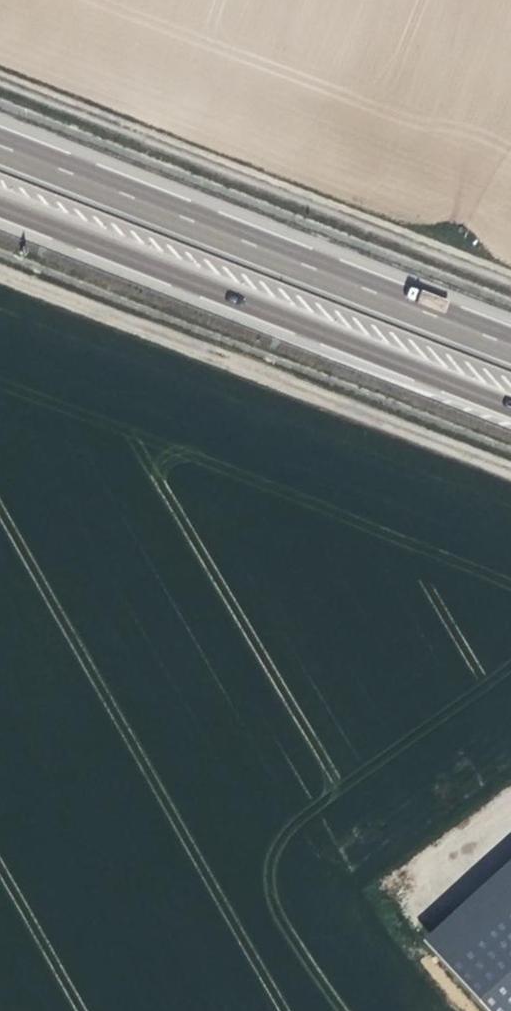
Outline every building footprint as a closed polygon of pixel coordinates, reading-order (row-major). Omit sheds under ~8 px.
[(489,1010),(510,1010),(510,847),(417,931),(489,1010)]
